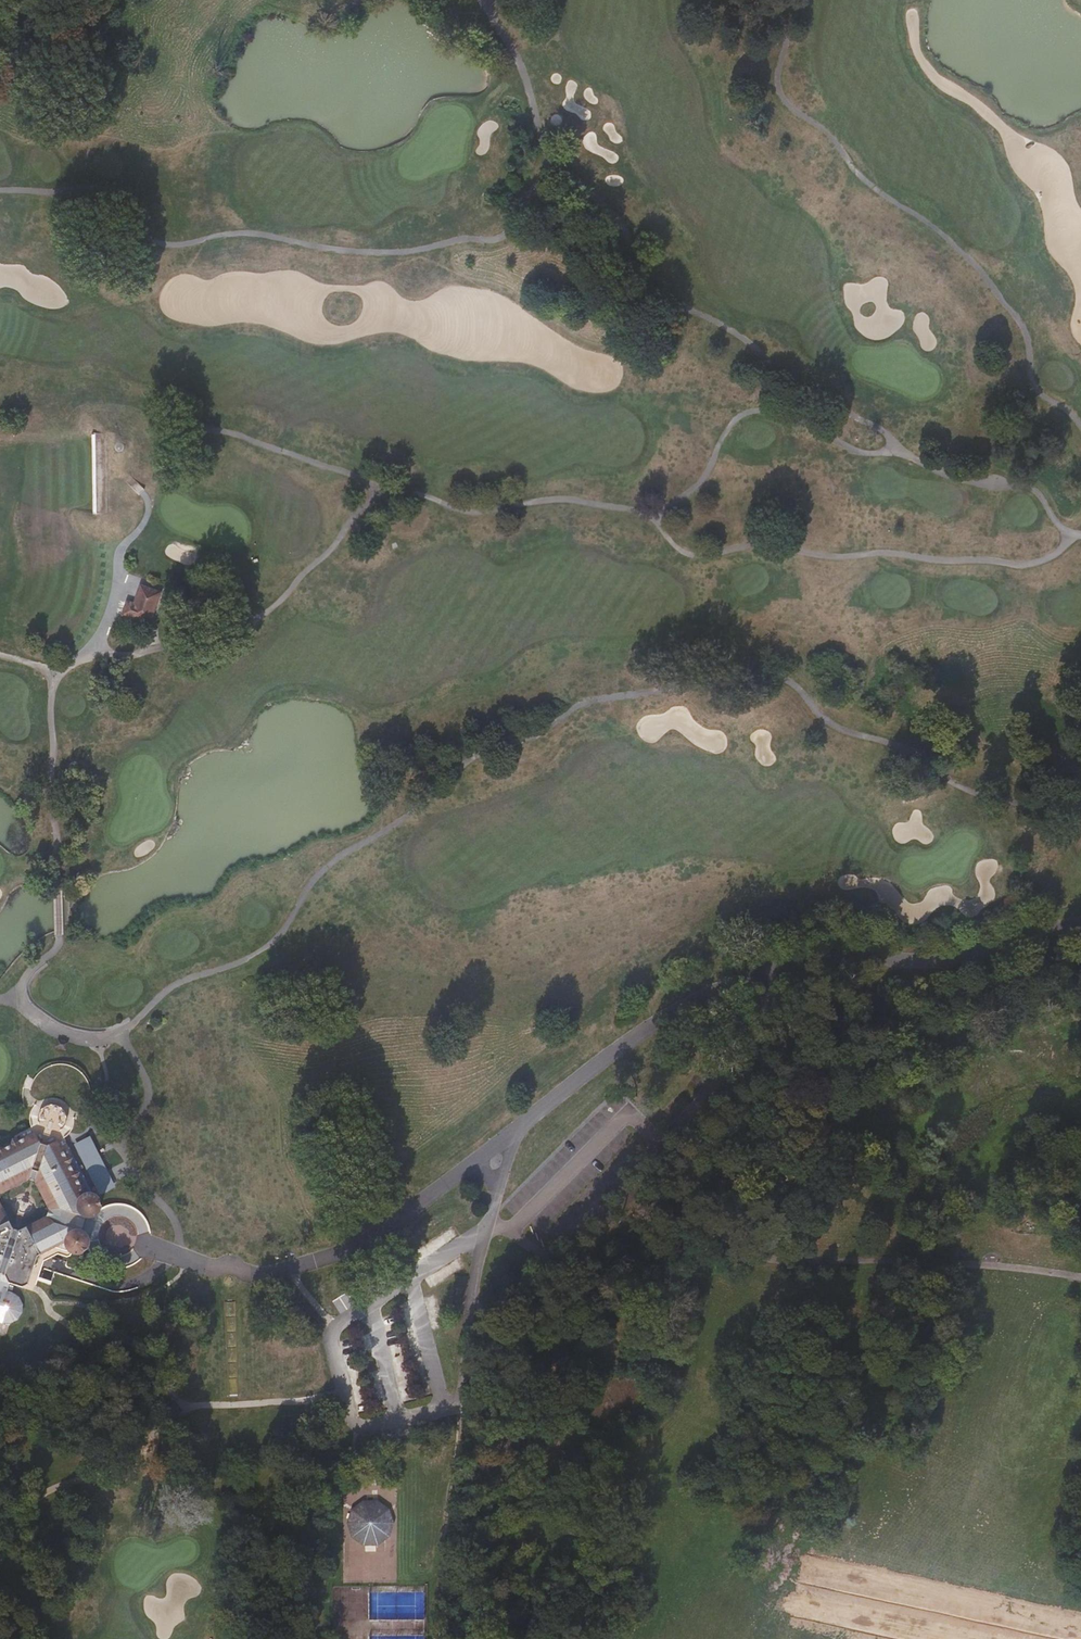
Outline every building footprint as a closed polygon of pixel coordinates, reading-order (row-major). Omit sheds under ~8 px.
[(105,514),(105,435),(92,435),(92,515),(105,514)] [(119,620),(148,630),(161,592),(139,584),(132,605),(125,602),(119,620)] [(0,1150),(0,1282),(26,1292),(38,1268),(61,1259),(82,1251),(97,1220),(89,1192),(56,1144),(30,1133),(5,1148),(0,1150)] [(92,1139),(75,1144),(81,1164),(98,1159),(92,1139)] [(7,1325),(16,1298),(2,1293),(0,1298),(0,1323),(7,1325)] [(356,1508),(350,1518),(348,1527),(351,1536),(356,1543),(360,1547),(370,1550),(381,1548),(388,1544),(394,1535),(396,1527),(396,1523),(393,1514),(388,1508),(384,1505),(376,1502),(369,1502),(361,1505),(356,1508)]
